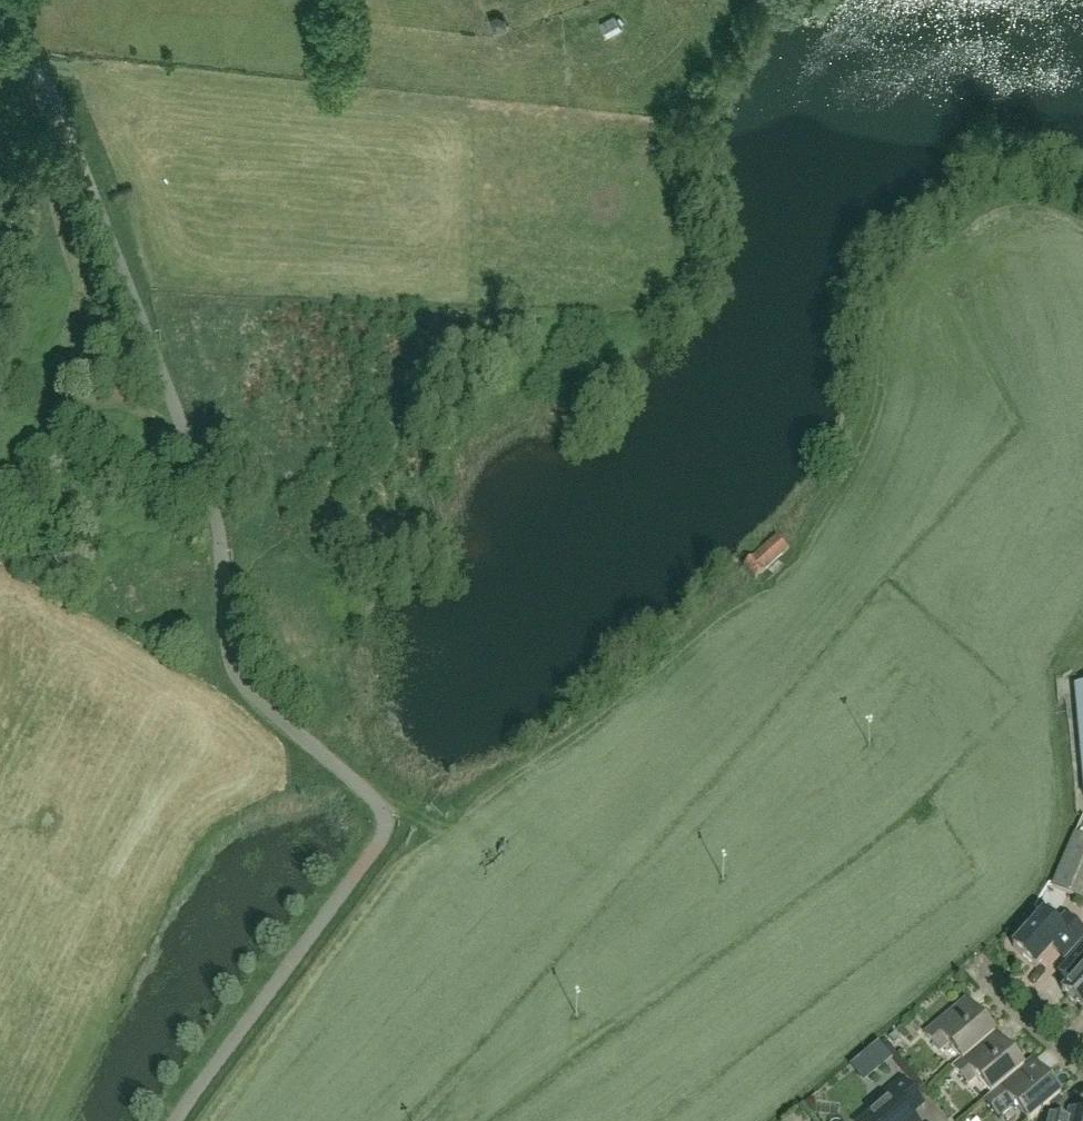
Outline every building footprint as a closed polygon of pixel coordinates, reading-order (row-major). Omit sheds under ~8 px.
[(615,14),(599,23),(606,36),(622,27),(615,14)] [(777,542),(746,572),(759,586),(790,556),(777,542)] [(1074,687),(1082,794),(1082,686),(1074,687)] [(1051,886),(1079,899),(1082,890),(1082,837),(1074,833),(1051,886)] [(1082,940),(1082,932),(1065,916),(1057,925),(1055,926),(1043,915),(1026,933),(1023,930),(1013,941),(1017,944),(1013,948),(1036,969),(1052,951),(1064,961),(1082,940)] [(1059,973),(1070,983),(1062,992),(1082,1011),(1082,946),(1059,973)] [(1006,977),(1026,995),(1039,980),(1019,962),(1006,977)] [(994,1034),(966,1000),(925,1035),(939,1051),(948,1044),(961,1060),(962,1061),(994,1034)] [(1023,1067),(994,1034),(962,1061),(961,1060),(953,1068),(968,1085),(977,1078),(991,1095),(1023,1067)] [(877,1044),(865,1054),(876,1067),(887,1057),(877,1044)] [(1032,1061),(1023,1068),(1023,1067),(991,1095),(1005,1112),(1014,1105),(1028,1120),(1030,1120),(1061,1095),(1032,1061)] [(911,1116),(924,1106),(903,1080),(882,1098),(886,1103),(865,1120),(916,1120),(911,1116)] [(1070,1111),(1068,1120),(1049,1115),(1047,1120),(1082,1120),(1082,1114),(1070,1111)]
